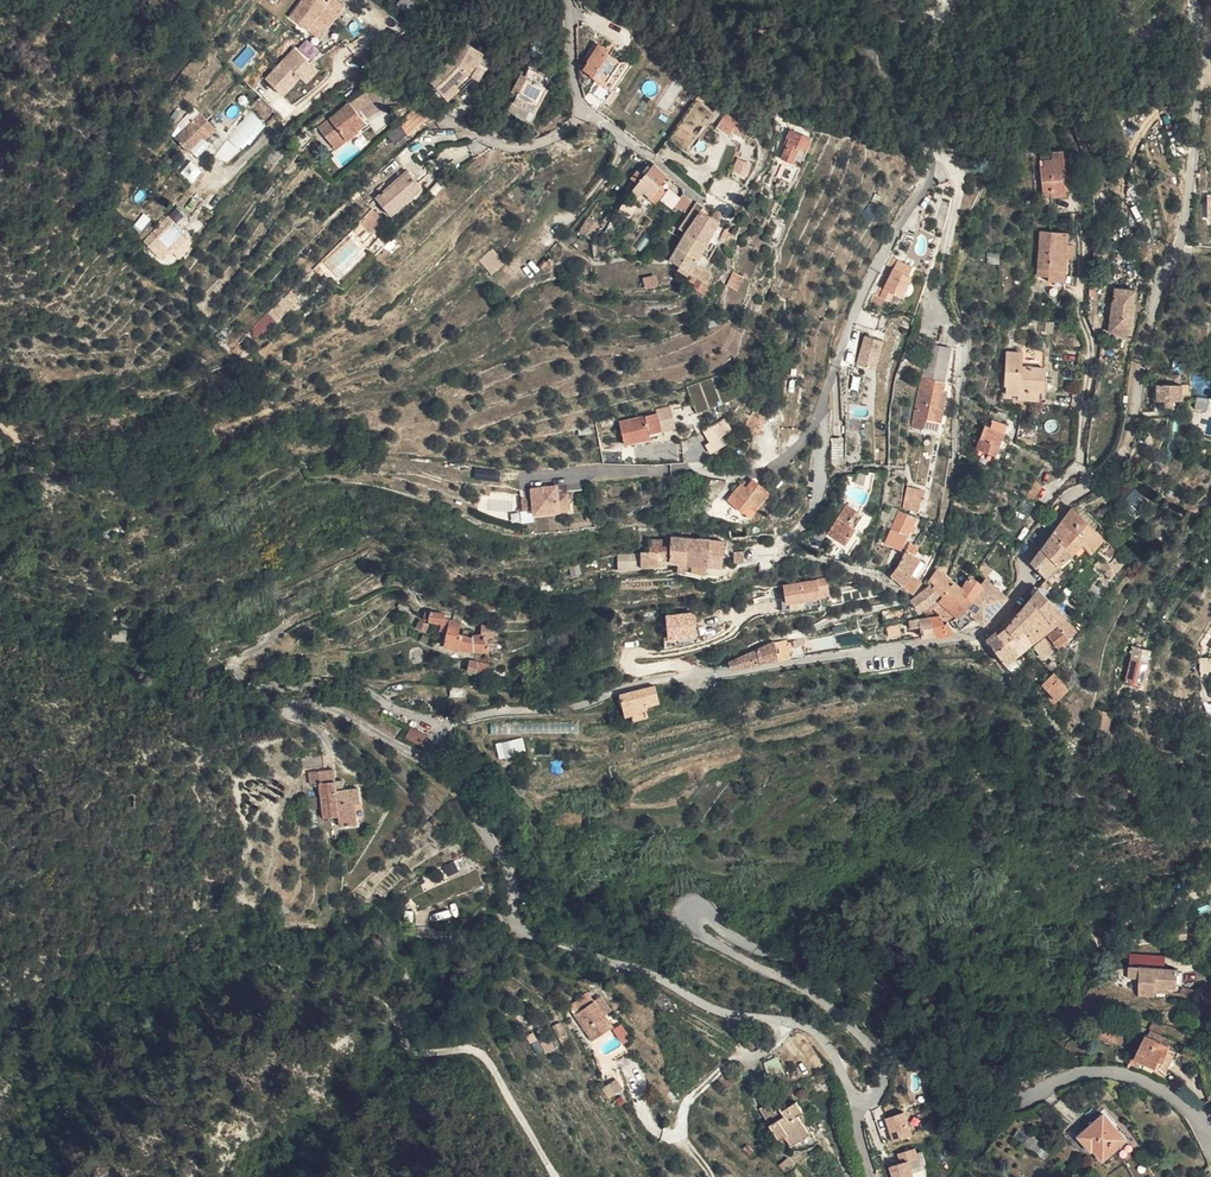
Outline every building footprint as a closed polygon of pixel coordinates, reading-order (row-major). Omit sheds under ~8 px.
[(304,7),(331,30),(357,0),(311,0),(304,7)] [(485,61),(492,44),(470,35),(462,57),(460,56),(440,77),(454,90),(468,72),(471,75),(485,61)] [(315,81),(332,63),(308,40),(280,68),(296,85),(307,73),(315,81)] [(610,86),(624,64),(614,56),(619,50),(611,43),(601,55),(596,52),(592,58),(596,61),(591,69),(597,74),(597,75),(610,86)] [(502,48),(492,44),(485,61),(471,75),(468,72),(454,90),(460,96),(483,70),(492,74),(502,48)] [(547,98),(561,61),(539,52),(537,61),(534,60),(526,79),(532,81),(528,90),(547,98)] [(566,63),(561,61),(547,98),(528,90),(532,81),(526,79),(520,94),(549,106),(566,63)] [(634,67),(624,64),(610,86),(616,91),(634,67)] [(375,86),(366,93),(375,106),(384,99),(375,86)] [(375,106),(366,93),(333,118),(350,140),(373,123),(370,119),(379,112),(375,106)] [(182,125),(197,141),(216,113),(220,108),(214,101),(195,118),(190,113),(182,125)] [(417,107),(411,101),(400,110),(405,116),(417,107)] [(216,113),(197,141),(213,126),(217,128),(228,117),(220,108),(216,113)] [(419,133),(441,114),(428,109),(410,122),(416,129),(419,133)] [(732,133),(742,120),(731,112),(721,124),(732,133)] [(406,137),(416,129),(410,122),(400,130),(406,137)] [(688,141),(687,139),(691,137),(685,127),(670,134),(677,147),(688,141)] [(806,130),(793,127),(790,136),(794,137),(789,159),(799,161),(800,156),(806,130)] [(814,132),(806,130),(800,156),(808,158),(814,132)] [(387,192),(404,210),(436,180),(432,175),(443,166),(428,149),(380,193),(383,197),(387,192)] [(1073,177),(1071,150),(1055,152),(1055,159),(1053,159),(1053,165),(1049,165),(1051,191),(1059,191),(1059,196),(1073,194),(1072,177),(1073,177)] [(182,173),(192,181),(200,171),(190,163),(182,173)] [(661,164),(652,176),(667,188),(668,187),(675,178),(661,164)] [(645,185),(652,177),(647,174),(641,181),(645,185)] [(667,188),(652,176),(652,177),(645,185),(645,186),(652,192),(658,197),(657,198),(663,202),(670,195),(669,193),(665,191),(667,188)] [(652,192),(645,186),(639,193),(647,199),(652,192)] [(692,212),(699,199),(690,193),(683,206),(692,212)] [(630,217),(635,206),(623,201),(618,212),(630,217)] [(703,201),(693,217),(701,221),(707,211),(710,206),(703,201)] [(181,208),(160,225),(169,236),(175,230),(182,239),(197,226),(181,208)] [(694,233),(712,243),(726,223),(707,211),(701,221),(697,227),(694,233)] [(608,224),(594,217),(586,232),(599,240),(608,224)] [(690,223),(697,227),(701,221),(693,217),(690,223)] [(1069,278),(1072,243),(1073,232),(1045,230),(1041,273),(1052,275),(1052,279),(1057,280),(1057,276),(1069,278)] [(678,259),(703,276),(714,283),(721,273),(711,266),(724,248),(720,244),(716,250),(710,246),(712,243),(694,233),(678,259)] [(1069,278),(1074,279),(1078,244),(1072,243),(1069,278)] [(489,264),(495,271),(507,260),(501,253),(489,264)] [(880,297),(873,296),(870,302),(884,307),(884,302),(900,306),(905,298),(913,279),(908,276),(912,269),(893,258),(885,266),(892,269),(880,297)] [(507,260),(495,271),(503,279),(515,267),(507,260)] [(745,291),(752,278),(740,273),(734,285),(745,291)] [(703,276),(697,286),(710,294),(716,285),(714,283),(703,276)] [(308,299),(300,289),(276,310),(283,319),(308,299)] [(1137,290),(1120,289),(1118,303),(1111,302),(1110,314),(1114,314),(1112,331),(1134,332),(1137,305),(1135,304),(1137,290)] [(270,314),(248,325),(254,337),(276,325),(270,314)] [(1044,330),(1051,330),(1052,319),(1042,318),(1041,324),(1044,330)] [(885,342),(863,336),(854,367),(876,373),(885,342)] [(944,348),(937,382),(926,381),(915,433),(927,435),(929,422),(935,391),(948,394),(956,351),(944,348)] [(1024,398),(1044,398),(1044,391),(1045,381),(1047,366),(1027,365),(1028,352),(1013,352),(1011,393),(1024,393),(1024,398)] [(693,389),(707,413),(726,402),(733,398),(742,392),(728,369),(693,389)] [(1169,391),(1182,389),(1181,381),(1157,383),(1159,400),(1169,399),(1169,391)] [(1182,397),(1182,389),(1169,391),(1169,399),(1159,400),(1160,405),(1166,403),(1166,407),(1176,406),(1176,398),(1182,397)] [(977,391),(970,390),(968,400),(976,401),(977,391)] [(929,422),(933,422),(945,425),(952,394),(948,394),(935,391),(929,422)] [(733,398),(726,402),(730,408),(736,404),(733,398)] [(756,435),(766,422),(755,414),(745,427),(756,435)] [(663,435),(660,417),(622,425),(627,448),(653,443),(652,437),(663,435)] [(1003,456),(1013,424),(1000,420),(997,427),(992,425),(983,450),(1003,456)] [(727,440),(739,433),(732,421),(720,428),(727,440)] [(841,434),(840,451),(851,452),(852,434),(841,434)] [(1024,441),(1039,444),(1040,436),(1025,434),(1024,441)] [(759,466),(756,461),(753,463),(750,464),(754,470),(759,466)] [(772,512),(783,494),(763,483),(758,491),(753,489),(743,507),(760,517),(765,508),(772,512)] [(533,513),(543,513),(569,512),(568,494),(558,495),(557,486),(532,488),(532,495),(522,496),(523,510),(532,510),(533,513)] [(902,508),(919,512),(923,490),(906,486),(902,508)] [(1134,489),(1124,501),(1139,513),(1149,501),(1134,489)] [(834,530),(845,537),(856,524),(864,512),(852,504),(834,530)] [(1099,548),(1117,562),(1126,551),(1079,506),(1078,506),(1047,548),(1054,555),(1066,566),(1072,560),(1075,559),(1089,544),(1091,545),(1087,550),(1092,556),(1099,548)] [(825,527),(832,517),(824,511),(817,521),(825,527)] [(908,548),(918,516),(903,511),(893,542),(908,548)] [(856,524),(862,528),(869,516),(864,512),(856,524)] [(751,526),(735,524),(737,536),(752,536),(751,526)] [(856,524),(845,537),(852,542),(862,528),(856,524)] [(751,526),(752,536),(765,535),(764,527),(751,526)] [(696,536),(680,535),(679,561),(689,562),(688,570),(698,572),(698,563),(694,563),(696,536)] [(706,564),(716,565),(718,539),(696,536),(694,563),(698,563),(698,572),(707,574),(708,571),(705,570),(706,564)] [(657,538),(657,549),(675,549),(676,537),(657,538)] [(718,539),(716,565),(731,566),(733,540),(718,539)] [(918,543),(900,572),(922,587),(926,583),(929,579),(920,572),(926,559),(921,555),(925,546),(923,545),(918,543)] [(1054,555),(1047,548),(1037,561),(1045,568),(1054,555)] [(650,550),(649,549),(647,549),(647,550),(646,557),(649,556),(649,565),(656,564),(679,563),(679,561),(674,560),(675,549),(657,549),(650,550)] [(735,559),(751,558),(751,550),(739,550),(739,554),(735,554),(735,559)] [(1130,562),(1133,558),(1126,551),(1117,562),(1111,569),(1125,582),(1137,568),(1130,562)] [(637,570),(636,552),(617,554),(618,571),(637,570)] [(1054,555),(1045,568),(1055,577),(1058,573),(1062,576),(1071,570),(1066,566),(1054,555)] [(961,580),(943,566),(935,577),(935,579),(935,581),(938,582),(948,589),(950,586),(954,589),(961,580)] [(1029,575),(1024,570),(1015,580),(1021,585),(1029,575)] [(1005,572),(998,582),(1007,590),(1015,580),(1005,572)] [(987,581),(977,574),(968,584),(953,601),(961,610),(987,581)] [(782,586),(786,606),(830,596),(825,576),(782,586)] [(989,581),(987,581),(961,610),(956,616),(960,621),(968,628),(983,615),(991,621),(1014,594),(1007,590),(998,582),(992,577),(989,581)] [(953,601),(968,584),(961,580),(954,589),(953,591),(945,599),(947,601),(951,599),(953,601)] [(1021,585),(1015,580),(1007,590),(1014,594),(1021,585)] [(945,606),(953,601),(951,599),(947,601),(945,599),(943,597),(950,589),(948,589),(938,582),(918,599),(929,610),(934,607),(937,612),(942,608),(945,606)] [(1050,592),(1045,588),(1035,601),(1045,610),(1060,626),(1079,611),(1074,605),(1069,610),(1055,597),(1053,599),(1049,594),(1050,592)] [(1162,590),(1159,588),(1152,603),(1157,605),(1162,590)] [(961,610),(953,601),(945,606),(942,608),(956,616),(961,610)] [(1045,610),(1035,601),(1027,611),(1032,616),(1022,626),(1017,622),(1014,626),(1022,634),(1028,628),(1040,642),(1050,633),(1037,620),(1045,610)] [(1050,633),(1060,626),(1045,610),(1037,620),(1050,633)] [(694,611),(665,615),(668,642),(698,639),(694,611)] [(1032,616),(1027,611),(1017,622),(1022,626),(1032,616)] [(928,631),(930,637),(961,628),(955,623),(948,618),(945,619),(943,613),(924,618),(916,620),(917,629),(915,630),(915,633),(928,631)] [(441,614),(439,622),(453,625),(455,616),(441,614)] [(1051,654),(1083,631),(1072,620),(1064,626),(1065,627),(1042,644),(1051,654)] [(458,631),(467,633),(469,623),(459,621),(458,626),(458,631)] [(509,640),(509,628),(499,628),(496,627),(493,637),(502,639),(509,640)] [(1000,633),(996,628),(990,633),(1001,647),(1010,639),(1004,631),(1000,633)] [(1033,647),(1040,642),(1028,628),(1022,634),(1033,647)] [(482,638),(470,634),(467,633),(458,631),(453,630),(453,635),(457,636),(455,646),(480,650),(480,651),(485,652),(486,650),(500,652),(502,639),(493,637),(484,636),(482,638)] [(1033,647),(1022,634),(1013,642),(1014,644),(1018,642),(1026,652),(1033,647)] [(1010,639),(1001,647),(1012,662),(1021,656),(1026,652),(1018,642),(1014,644),(1013,642),(1010,639)] [(1151,680),(1155,644),(1140,642),(1135,678),(1151,680)] [(783,644),(764,652),(768,663),(788,660),(783,644)] [(746,658),(737,662),(738,670),(769,664),(768,663),(764,652),(746,658)] [(1026,652),(1021,656),(1027,662),(1029,656),(1026,652)] [(1021,656),(1012,662),(1021,675),(1027,662),(1021,656)] [(488,674),(489,663),(480,662),(479,673),(488,674)] [(1075,679),(1065,668),(1059,673),(1047,683),(1038,690),(1041,694),(1051,687),(1063,699),(1074,689),(1069,684),(1075,679)] [(641,692),(633,696),(638,717),(644,716),(646,721),(660,717),(657,706),(670,703),(666,686),(641,692)] [(1099,728),(1116,729),(1119,709),(1102,708),(1099,728)] [(411,742),(429,750),(433,738),(415,730),(411,742)] [(522,737),(495,743),(499,758),(526,752),(522,737)] [(346,804),(344,796),(341,784),(318,789),(320,802),(329,801),(337,833),(353,830),(355,839),(371,835),(366,815),(370,813),(367,800),(351,803),(346,804)] [(443,865),(446,876),(461,872),(458,861),(443,865)] [(359,919),(368,920),(368,908),(359,907),(359,919)] [(397,933),(424,937),(424,933),(399,928),(397,933)] [(1161,1001),(1161,997),(1161,992),(1172,991),(1181,991),(1181,987),(1181,974),(1181,972),(1143,973),(1144,1001),(1161,1001)] [(587,1001),(594,1011),(603,1004),(595,995),(587,1001)] [(603,1004),(613,1018),(620,1013),(611,999),(603,1004)] [(577,1007),(585,1018),(594,1011),(587,1001),(577,1007)] [(585,1018),(598,1039),(603,1036),(606,1034),(600,1028),(613,1018),(603,1004),(594,1011),(585,1018)] [(605,1038),(610,1034),(620,1026),(613,1018),(600,1028),(606,1034),(603,1036),(605,1038)] [(751,1025),(743,1035),(753,1045),(763,1036),(751,1025)] [(1162,1035),(1174,1041),(1178,1033),(1166,1027),(1162,1035)] [(569,1029),(564,1033),(576,1050),(581,1045),(569,1029)] [(1107,1029),(1103,1043),(1137,1052),(1140,1038),(1107,1029)] [(1176,1057),(1181,1059),(1184,1052),(1160,1041),(1157,1047),(1176,1057)] [(1167,1073),(1170,1067),(1176,1057),(1157,1047),(1148,1064),(1167,1073)] [(1175,1069),(1181,1059),(1176,1057),(1170,1067),(1175,1069)] [(775,1058),(763,1063),(769,1076),(781,1070),(775,1058)] [(632,1081),(620,1089),(625,1100),(631,1095),(634,1099),(641,1093),(632,1081)] [(814,1102),(799,1112),(803,1117),(796,1123),(790,1114),(783,1104),(773,1113),(796,1143),(804,1139),(812,1148),(829,1133),(816,1115),(819,1112),(814,1102)] [(803,1117),(799,1112),(796,1109),(790,1114),(796,1123),(803,1117)] [(905,1112),(883,1119),(891,1143),(912,1137),(905,1112)] [(1113,1118),(1084,1143),(1096,1157),(1101,1153),(1111,1165),(1135,1146),(1113,1118)] [(891,1176),(914,1176),(913,1173),(922,1170),(917,1148),(896,1153),(899,1164),(888,1167),(891,1176)]
